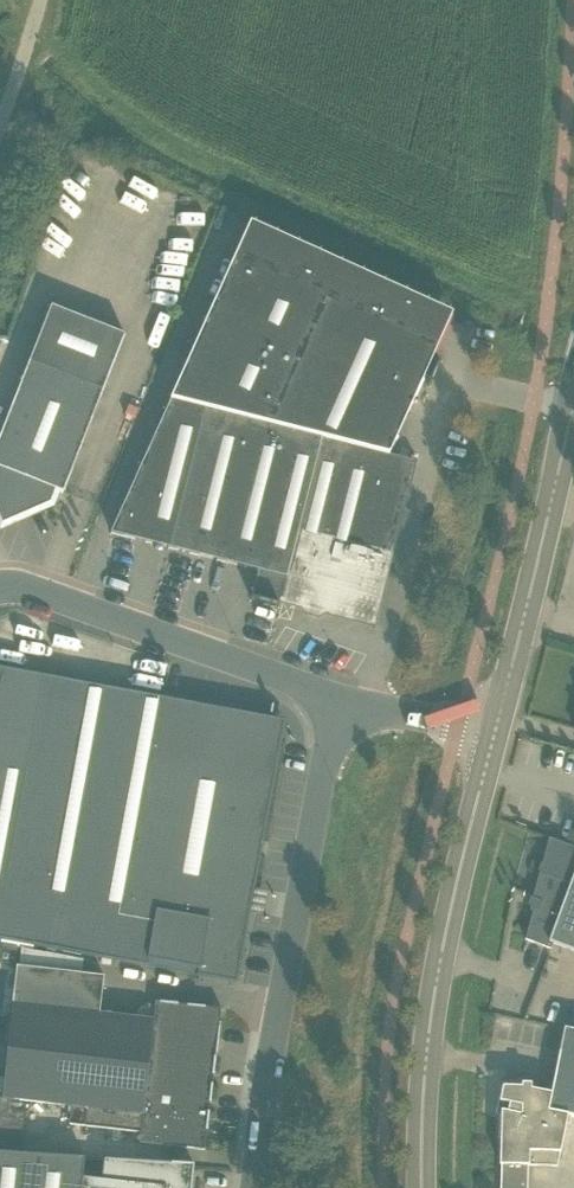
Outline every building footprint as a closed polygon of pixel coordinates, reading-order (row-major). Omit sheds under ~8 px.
[(251,224),(236,258),(437,349),(453,316),(251,224)] [(172,399),(390,454),(425,376),(430,379),(427,385),(429,386),(440,361),(439,360),(438,362),(433,359),(434,356),(437,349),(236,258),(232,265),(172,399)] [(125,334),(52,306),(0,438),(0,519),(2,524),(51,503),(56,489),(63,492),(72,470),(125,334)] [(389,455),(390,454),(172,399),(111,533),(261,571),(256,594),(372,623),(396,530),(401,527),(405,513),(401,508),(413,461),(389,455)] [(8,674),(0,695),(0,935),(0,934),(75,948),(121,695),(48,681),(8,674)] [(262,721),(121,695),(75,948),(147,961),(146,965),(199,975),(200,971),(232,977),(275,740),(262,721)] [(551,949),(553,943),(573,951),(573,847),(549,838),(540,872),(533,898),(541,901),(539,909),(534,907),(525,939),(551,949)] [(74,1104),(208,1120),(221,1009),(159,1001),(157,1019),(104,1013),(108,976),(19,966),(5,1096),(11,1097),(73,1105),(74,1104)] [(550,1093),(531,1089),(531,1084),(522,1083),(522,1087),(503,1086),(500,1101),(510,1103),(508,1112),(503,1111),(501,1164),(529,1165),(557,1167),(561,1149),(568,1115),(573,1116),(573,1029),(564,1027),(550,1093)] [(20,1155),(24,1113),(10,1108),(11,1097),(5,1096),(0,1096),(0,1153),(20,1155)] [(205,1150),(208,1120),(74,1104),(73,1105),(72,1123),(86,1124),(143,1131),(142,1143),(205,1150)] [(0,1153),(0,1187),(190,1187),(193,1166),(104,1161),(104,1181),(82,1180),(84,1160),(0,1153)]
